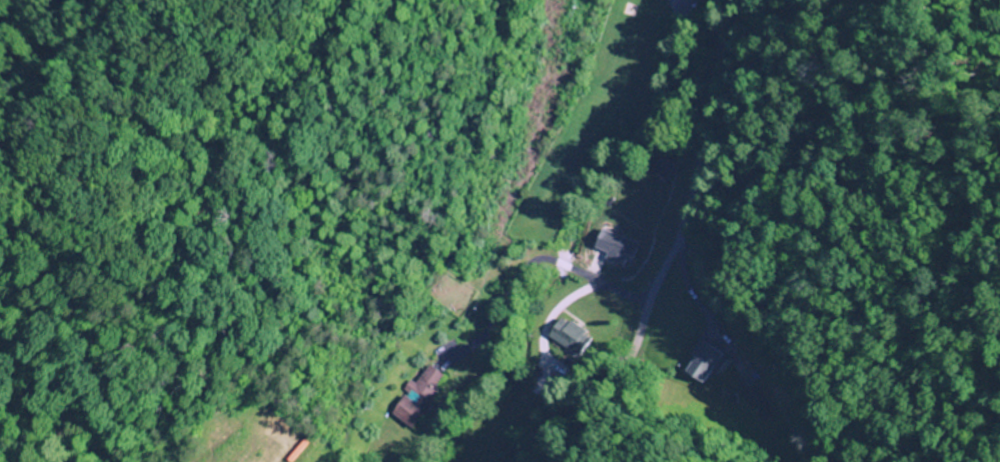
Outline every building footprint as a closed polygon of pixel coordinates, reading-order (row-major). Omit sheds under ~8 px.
[(590,251),(625,268),(637,243),(601,227),(590,251)] [(547,336),(575,357),(591,337),(562,315),(547,336)] [(724,355),(699,338),(677,371),(702,387),(724,355)] [(416,428),(450,378),(430,364),(417,384),(413,381),(392,412),(416,428)]
